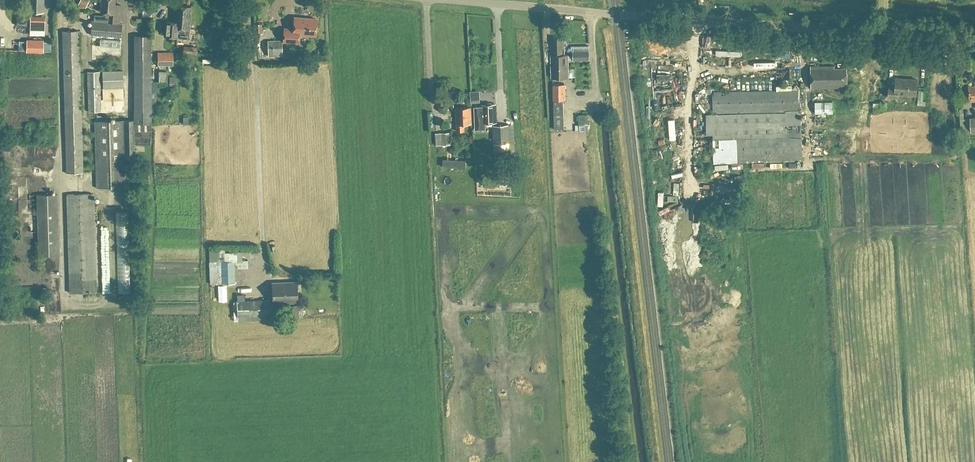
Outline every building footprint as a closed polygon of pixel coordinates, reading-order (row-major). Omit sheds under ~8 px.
[(44,0),(29,0),(29,11),(44,11),(44,0)] [(122,23),(120,23),(121,4),(115,4),(115,0),(102,0),(101,11),(109,12),(109,15),(95,14),(94,21),(92,20),(91,34),(121,37),(122,23)] [(189,28),(191,6),(176,5),(174,21),(166,21),(165,36),(179,37),(179,28),(189,28)] [(45,17),(41,16),(30,16),(30,22),(30,30),(45,30),(45,23),(45,17)] [(317,19),(295,17),(294,29),(285,28),(283,42),(298,43),(299,34),(316,35),(317,19)] [(255,34),(263,34),(262,23),(254,24),(255,34)] [(67,173),(83,172),(79,30),(63,31),(67,173)] [(151,131),(151,36),(135,36),(135,120),(95,121),(97,188),(125,187),(124,157),(135,156),(134,131),(151,131)] [(573,54),(568,55),(568,54),(565,54),(564,38),(551,38),(552,62),(553,62),(553,77),(568,77),(568,60),(573,60),(590,60),(590,50),(573,50),(573,54)] [(105,56),(124,57),(124,39),(105,39),(105,56)] [(30,50),(51,50),(52,40),(43,40),(43,41),(30,41),(30,50)] [(268,40),(268,56),(283,55),(282,40),(268,40)] [(173,52),(159,52),(159,65),(173,65),(173,52)] [(36,75),(46,75),(47,60),(37,60),(36,75)] [(847,91),(847,87),(847,68),(835,68),(835,65),(811,66),(811,88),(837,87),(839,87),(839,90),(840,92),(841,93),(843,94),(846,93),(847,92),(847,91)] [(88,111),(101,111),(124,111),(123,87),(123,70),(102,71),(103,88),(101,88),(100,71),(87,71),(88,111)] [(159,71),(159,85),(167,85),(168,71),(159,71)] [(674,101),(673,71),(662,71),(663,101),(674,101)] [(776,87),(793,86),(792,76),(784,77),(784,82),(776,82),(776,87)] [(916,95),(918,79),(896,77),(896,79),(881,78),(879,96),(898,98),(898,93),(916,95)] [(55,80),(37,80),(37,94),(55,94),(55,80)] [(564,107),(564,100),(566,100),(565,84),(553,84),(553,100),(554,100),(554,129),(565,128),(564,107)] [(803,90),(716,91),(716,113),(803,112),(803,90)] [(833,113),(833,101),(815,102),(815,113),(833,113)] [(482,123),(497,122),(496,104),(482,104),(482,123)] [(464,124),(472,123),(471,107),(456,107),(458,131),(464,130),(464,124)] [(804,163),(803,113),(709,115),(710,164),(804,163)] [(574,123),(588,122),(588,114),(578,114),(579,118),(574,118),(574,123)] [(495,140),(508,139),(507,126),(494,126),(495,140)] [(436,145),(451,144),(450,132),(435,133),(436,145)] [(53,169),(53,155),(37,155),(37,169),(53,169)] [(597,175),(594,161),(588,163),(592,177),(597,175)] [(69,292),(97,292),(94,193),(66,194),(69,292)] [(591,193),(579,196),(581,205),(593,203),(591,193)] [(38,255),(60,255),(58,194),(37,194),(38,255)] [(210,283),(222,283),(235,283),(234,260),(221,261),(210,261),(210,283)] [(286,302),(298,301),(298,295),(296,295),(295,285),(273,287),(273,299),(286,299),(286,302)] [(238,316),(272,315),(271,300),(238,301),(238,316)] [(287,315),(296,315),(296,305),(287,306),(287,315)]
